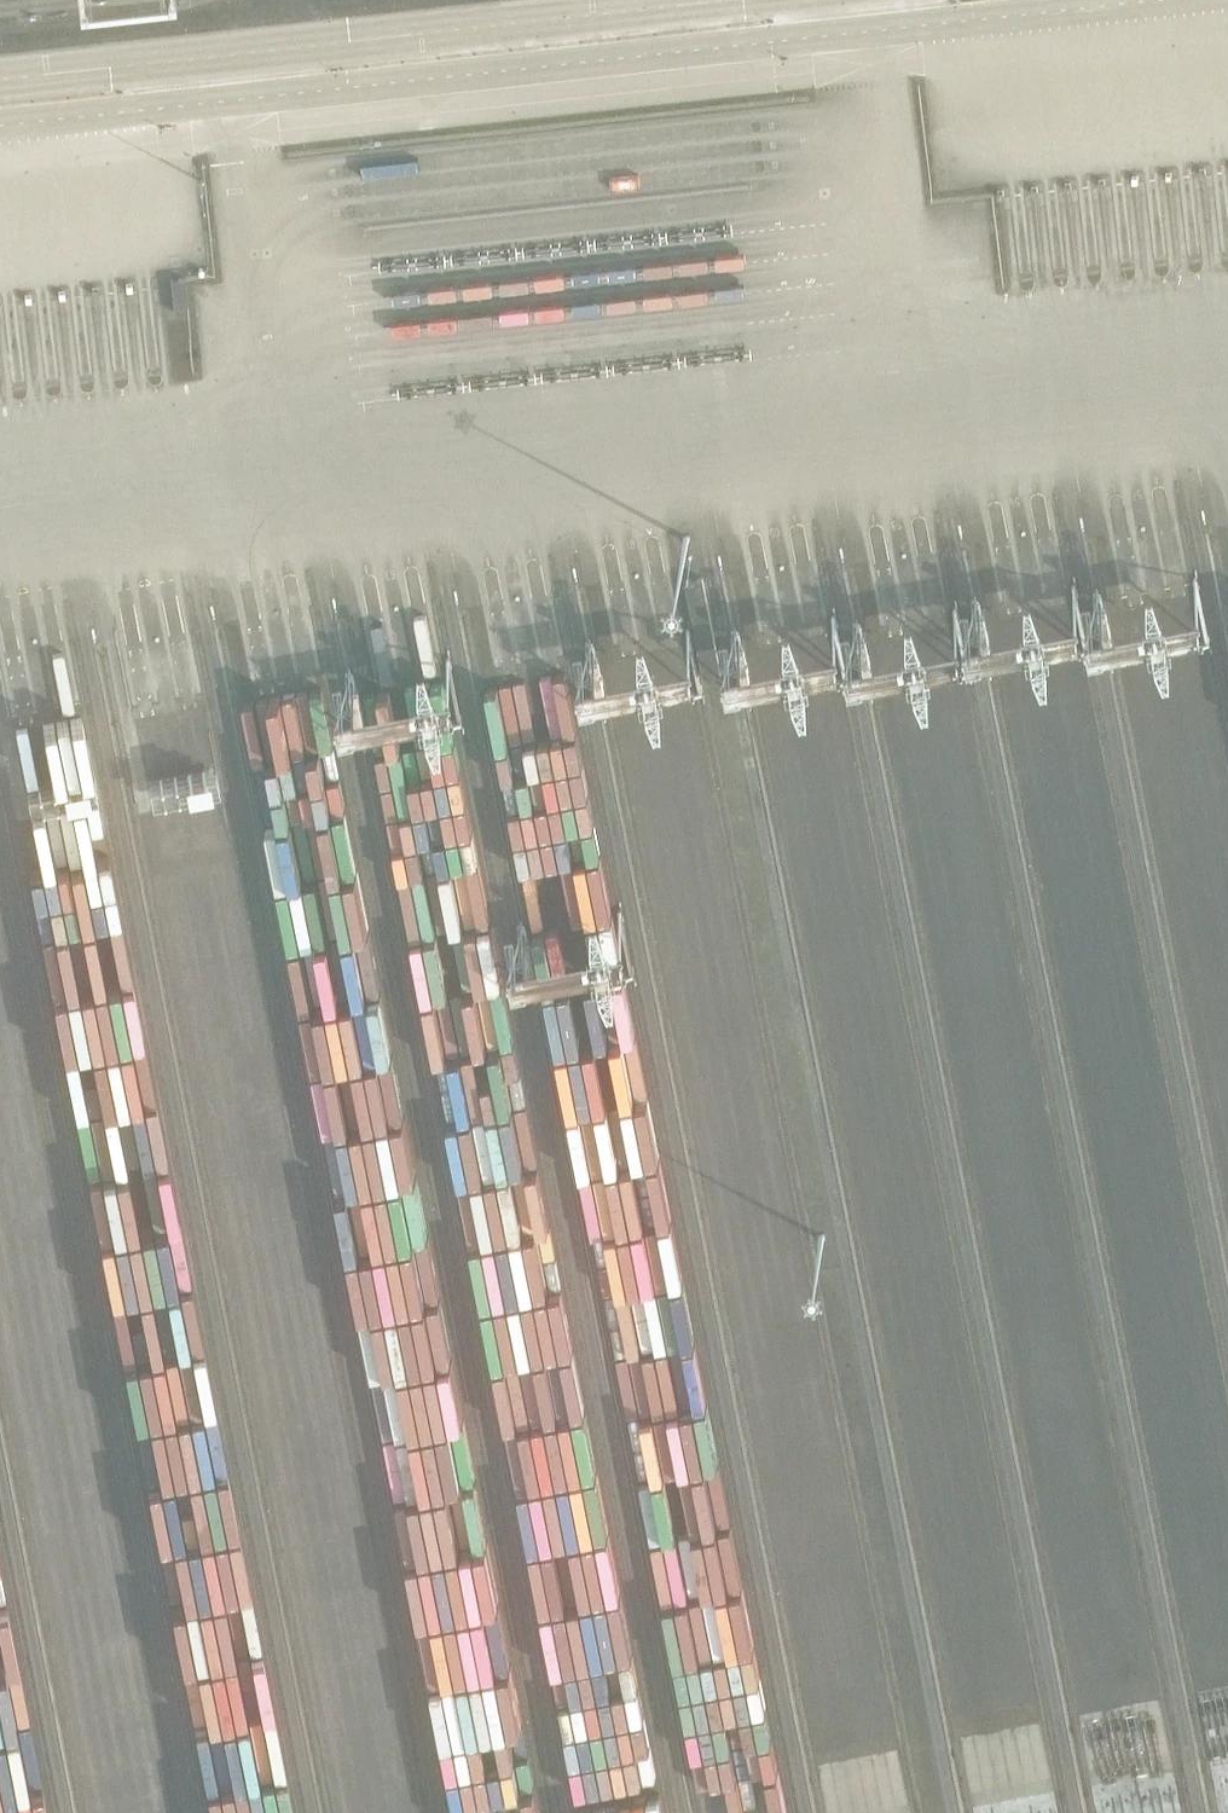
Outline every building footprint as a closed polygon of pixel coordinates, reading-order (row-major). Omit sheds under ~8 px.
[(173,305),(187,304),(185,277),(170,279),(173,305)] [(721,672),(702,576),(686,579),(704,675),(721,672)]
